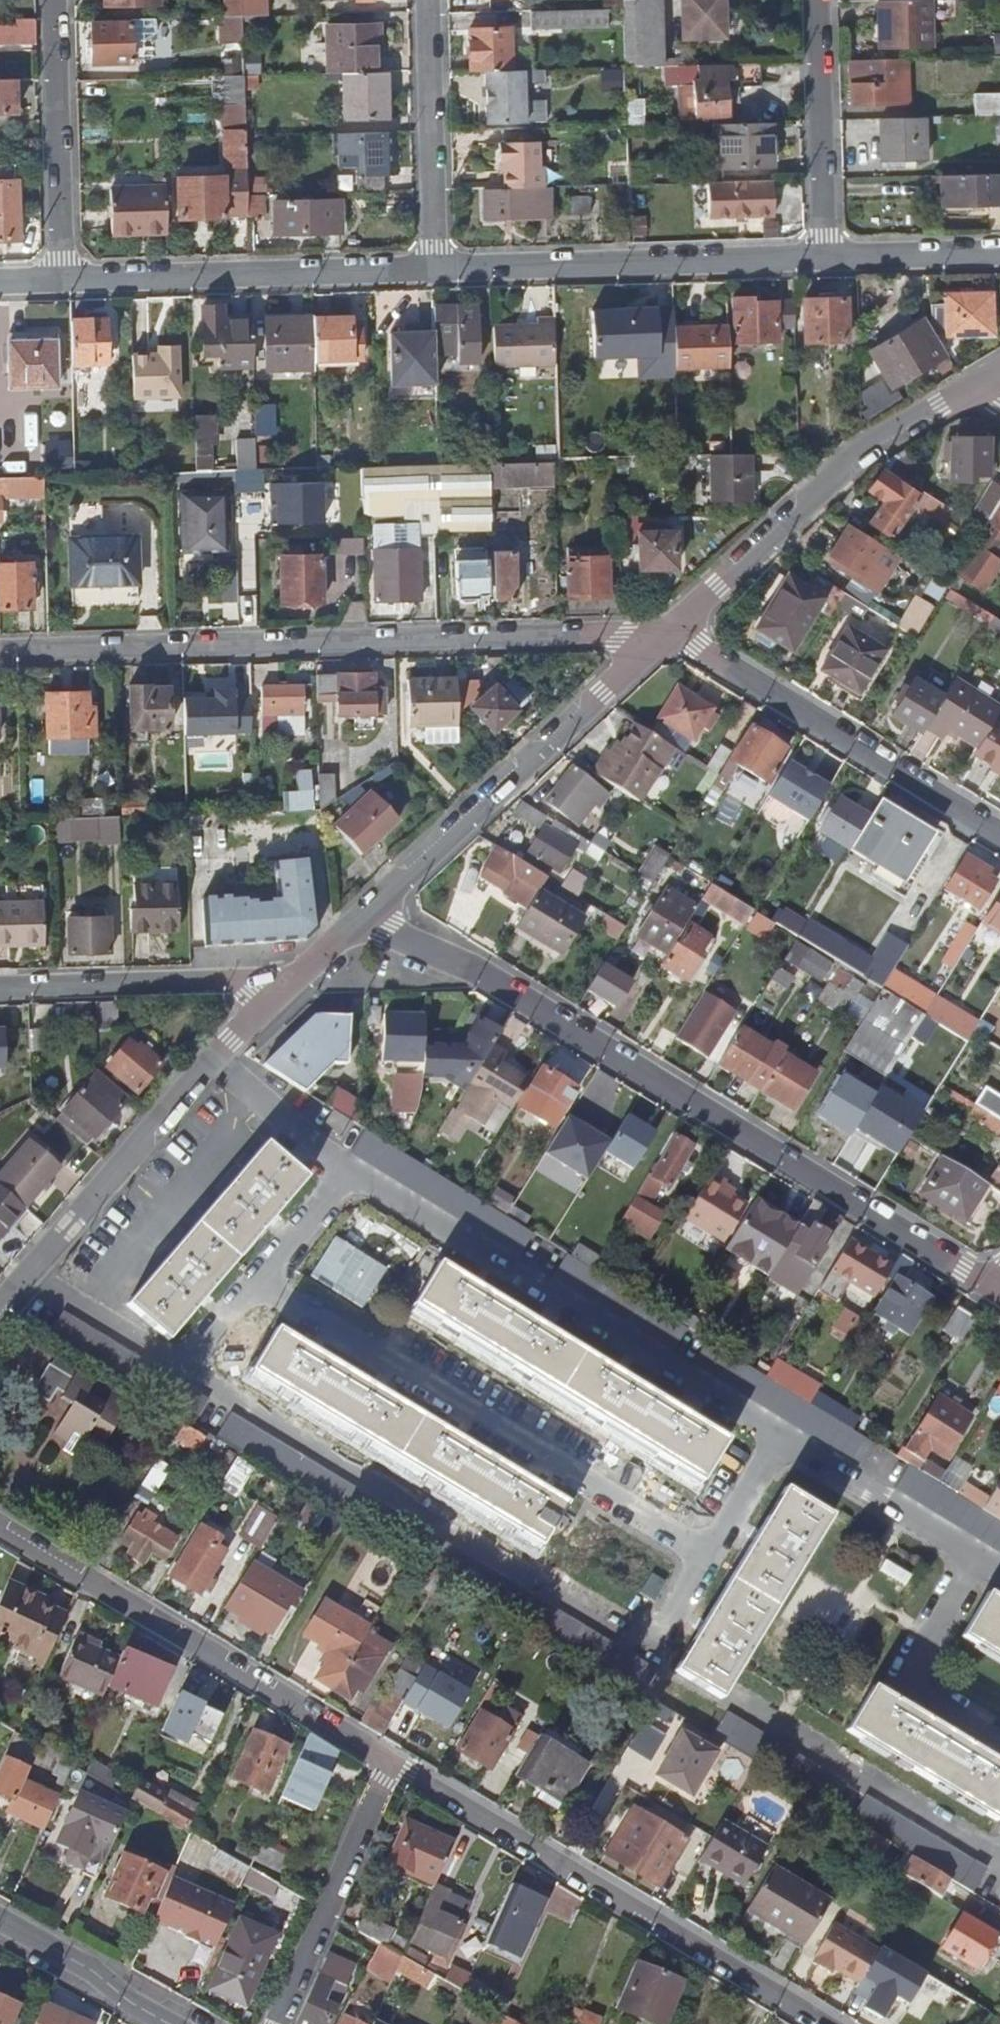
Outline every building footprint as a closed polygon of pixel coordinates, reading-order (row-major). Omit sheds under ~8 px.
[(242,15),(241,0),(229,0),(229,15),(242,15)] [(664,65),(661,0),(636,0),(638,66),(664,65)] [(671,38),(711,37),(710,0),(670,0),(671,38)] [(886,1),(887,29),(880,29),(881,47),(934,45),(933,0),(926,0),(886,1)] [(582,9),(530,11),(530,28),(582,27),(582,9)] [(242,29),(242,16),(242,15),(229,15),(227,15),(228,29),(242,29)] [(156,17),(142,17),(143,30),(155,29),(156,17)] [(133,20),(94,20),(94,37),(87,37),(87,52),(94,52),(94,61),(133,60),(133,20)] [(34,23),(0,25),(0,44),(35,43),(34,23)] [(342,72),(379,71),(379,57),(374,57),(373,24),(329,25),(330,72),(342,72)] [(487,71),(514,70),(513,27),(471,28),(472,72),(487,71)] [(242,38),(242,29),(228,29),(228,38),(236,38),(242,38)] [(907,58),(854,59),(855,104),(908,102),(907,58)] [(763,63),(701,64),(701,67),(680,68),(680,78),(675,78),(677,115),(727,114),(727,96),(730,96),(730,80),(737,80),(737,87),(763,86),(763,63)] [(528,67),(529,98),(551,97),(550,66),(528,67)] [(527,70),(514,70),(487,71),(488,124),(529,123),(527,70)] [(384,71),(379,71),(342,72),(343,120),(385,118),(384,71)] [(248,215),(247,193),(245,133),(243,75),(212,76),(212,99),(223,98),(224,177),(225,214),(225,216),(248,215)] [(0,79),(0,111),(18,110),(17,78),(0,79)] [(999,115),(999,94),(975,95),(975,115),(999,115)] [(627,99),(627,125),(644,125),(643,99),(627,99)] [(927,116),(884,117),(885,161),(928,160),(927,116)] [(723,168),(773,166),(772,123),(721,125),(723,168)] [(391,130),(356,131),(357,190),(384,189),(384,173),(392,173),(391,130)] [(507,187),(546,186),(546,165),(542,165),(541,140),(501,141),(501,162),(507,162),(507,187)] [(940,174),(941,204),(999,203),(999,173),(940,174)] [(224,177),(177,179),(178,219),(225,218),(225,216),(225,214),(224,177)] [(775,179),(710,181),(711,216),(776,213),(775,179)] [(22,240),(20,181),(0,181),(0,240),(22,240)] [(111,233),(166,230),(164,184),(109,186),(111,233)] [(549,186),(546,186),(507,187),(487,188),(488,218),(550,216),(549,186)] [(247,193),(248,215),(263,215),(263,192),(247,193)] [(274,200),(275,231),(340,229),(339,199),(274,200)] [(990,291),(944,292),(945,333),(989,332),(989,314),(991,314),(990,291)] [(845,297),(806,298),(806,338),(845,337),(845,297)] [(796,327),(796,300),(735,301),(736,348),(753,348),(754,340),(781,339),(781,328),(796,327)] [(434,332),(435,354),(461,353),(462,361),(483,360),(481,305),(433,307),(434,332)] [(675,329),(674,305),(593,309),(595,364),(636,364),(637,381),(675,380),(675,366),(675,329)] [(254,368),(253,319),(223,320),(222,306),(203,306),(204,350),(216,350),(217,368),(254,368)] [(313,317),(314,359),(364,358),(364,329),(354,329),(354,316),(313,317)] [(314,359),(313,317),(266,319),(267,370),(315,369),(314,359)] [(496,325),(497,366),(521,365),(521,375),(536,375),(536,365),(556,365),(555,318),(537,318),(537,323),(496,325)] [(73,321),(73,363),(109,362),(108,319),(73,321)] [(946,354),(929,326),(924,319),(870,349),(890,385),(946,354)] [(675,329),(675,366),(729,365),(728,328),(675,329)] [(435,354),(434,332),(419,332),(415,337),(415,339),(409,339),(409,337),(405,333),(391,333),(392,385),(436,384),(435,354)] [(59,385),(59,341),(11,342),(12,386),(59,385)] [(132,356),(134,399),(179,397),(178,348),(160,348),(160,355),(150,355),(132,356)] [(867,414),(864,416),(867,422),(899,402),(902,400),(898,393),(890,398),(887,393),(885,392),(866,404),(864,409),(867,414)] [(195,417),(195,471),(208,471),(208,444),(214,444),(213,417),(195,417)] [(952,434),(952,473),(953,481),(967,481),(967,471),(995,471),(995,456),(989,456),(988,433),(952,434)] [(237,470),(256,469),(255,439),(236,440),(237,470)] [(730,455),(709,456),(710,500),(754,499),(754,491),(748,491),(748,455),(730,455)] [(554,482),(554,460),(500,462),(489,463),(490,484),(554,482)] [(490,484),(489,463),(439,464),(424,465),(425,500),(437,500),(438,533),(448,533),(490,532),(490,484)] [(425,500),(424,465),(377,466),(362,466),(362,496),(363,502),(411,500),(425,500)] [(362,496),(362,466),(330,468),(331,497),(362,496)] [(923,488),(930,492),(938,480),(915,466),(907,478),(923,488)] [(946,502),(930,492),(923,488),(922,490),(883,467),(876,477),(891,487),(885,497),(873,519),(897,534),(917,499),(940,512),(946,502)] [(43,476),(24,477),(24,493),(44,492),(43,476)] [(24,493),(24,477),(0,477),(0,493),(24,493)] [(870,488),(885,497),(891,487),(876,477),(870,488)] [(999,500),(999,482),(992,477),(969,516),(984,525),(999,500)] [(274,480),(274,522),(326,521),(326,479),(274,480)] [(227,551),(225,491),(182,492),(184,552),(227,551)] [(363,502),(363,518),(411,517),(411,500),(363,502)] [(993,570),(980,561),(987,550),(990,552),(999,536),(999,505),(992,518),(988,526),(959,572),(982,587),(993,570)] [(900,554),(851,523),(831,554),(832,555),(853,569),(851,572),(878,589),(900,554)] [(373,525),(375,603),(421,601),(419,524),(407,524),(407,550),(394,551),(394,525),(373,525)] [(490,533),(492,603),(515,602),(513,532),(490,533)] [(677,533),(638,533),(639,570),(677,570),(677,533)] [(74,542),(75,609),(142,607),(140,541),(74,542)] [(999,559),(990,552),(987,550),(980,561),(993,570),(999,559)] [(455,554),(455,567),(485,566),(484,553),(455,554)] [(832,555),(830,559),(851,572),(853,569),(832,555)] [(323,556),(281,558),(283,603),(324,602),(323,556)] [(605,558),(565,558),(566,599),(606,598),(605,558)] [(239,602),(238,562),(222,562),(223,602),(239,602)] [(31,613),(31,598),(30,563),(0,564),(0,614),(31,613)] [(485,566),(455,567),(457,601),(486,601),(485,566)] [(824,596),(788,574),(757,625),(793,647),(824,596)] [(844,594),(840,607),(863,615),(867,601),(844,594)] [(901,625),(917,633),(933,602),(917,594),(901,625)] [(994,613),(989,622),(999,628),(999,616),(994,613)] [(861,691),(886,650),(847,626),(821,667),(861,691)] [(317,702),(333,701),(333,716),(373,716),(373,724),(384,723),(384,686),(375,686),(375,672),(317,673),(317,702)] [(928,725),(947,695),(917,676),(894,713),(924,731),(928,725)] [(457,725),(456,678),(408,680),(410,725),(457,725)] [(947,695),(928,725),(945,737),(952,726),(979,743),(995,717),(999,709),(999,705),(957,678),(947,695)] [(128,683),(130,726),(169,725),(168,686),(151,686),(151,682),(128,683)] [(494,729),(518,707),(497,685),(473,707),(494,729)] [(659,717),(695,740),(702,729),(708,733),(717,718),(711,714),(715,708),(679,685),(659,717)] [(277,712),(277,735),(304,735),(304,712),(310,712),(309,699),(303,699),(303,686),(262,687),(263,712),(277,712)] [(236,731),(234,688),(210,688),(210,695),(183,696),(184,733),(236,731)] [(47,693),(48,752),(86,751),(85,738),(89,738),(89,719),(83,719),(82,692),(47,693)] [(995,717),(979,743),(975,750),(999,765),(999,720),(995,717)] [(674,749),(633,723),(613,756),(604,751),(590,773),(640,803),(674,749)] [(766,783),(778,764),(773,760),(783,744),(751,723),(728,761),(738,767),(766,783)] [(788,748),(783,744),(773,760),(778,764),(788,748)] [(731,752),(720,745),(706,768),(717,775),(731,752)] [(12,795),(13,760),(0,760),(0,794),(12,795)] [(738,767),(728,761),(714,785),(724,792),(738,767)] [(769,794),(810,820),(831,787),(790,761),(769,794)] [(598,809),(609,795),(571,766),(544,800),(577,826),(592,805),(598,809)] [(303,812),(313,811),(312,787),(311,771),(295,772),(296,793),(279,793),(279,813),(303,812)] [(318,774),(319,786),(320,811),(335,801),(334,774),(318,774)] [(313,811),(320,811),(319,786),(312,787),(313,811)] [(358,788),(346,799),(354,808),(335,826),(362,856),(398,821),(372,792),(367,798),(358,788)] [(851,846),(870,816),(840,798),(822,828),(851,846)] [(146,799),(120,800),(121,814),(147,813),(146,799)] [(851,846),(850,848),(891,874),(919,828),(878,802),(870,816),(851,846)] [(320,811),(313,811),(303,812),(306,828),(320,827),(320,811)] [(118,816),(53,820),(54,843),(97,841),(98,846),(119,845),(118,816)] [(553,821),(549,828),(578,845),(576,848),(584,854),(590,844),(553,821)] [(549,828),(543,824),(524,855),(550,870),(559,875),(576,848),(578,845),(549,828)] [(919,828),(891,874),(905,882),(933,837),(919,828)] [(505,838),(498,849),(545,877),(550,870),(524,855),(518,851),(520,848),(505,838)] [(494,846),(481,867),(484,869),(508,884),(502,892),(502,894),(527,910),(539,890),(547,878),(545,877),(498,849),(494,846)] [(654,846),(637,873),(653,882),(669,856),(654,846)] [(978,912),(998,880),(990,876),(994,870),(967,854),(944,891),(978,912)] [(306,942),(317,930),(308,860),(282,862),(282,871),(274,871),(277,900),(244,902),(244,896),(197,897),(201,948),(306,942)] [(684,868),(671,860),(666,868),(680,876),(684,868)] [(508,884),(484,869),(479,878),(502,892),(508,884)] [(719,875),(712,886),(726,895),(732,883),(719,875)] [(177,883),(133,885),(133,902),(129,902),(130,930),(177,929),(177,883)] [(710,885),(701,900),(710,905),(744,926),(753,911),(726,895),(712,886),(710,885)] [(688,922),(697,906),(666,887),(634,936),(668,955),(674,945),(688,922)] [(527,910),(515,930),(559,957),(585,918),(539,890),(527,910)] [(982,926),(999,938),(999,896),(982,926)] [(689,923),(696,927),(710,905),(701,900),(697,906),(688,922),(689,923)] [(43,945),(42,904),(0,905),(0,946),(43,945)] [(783,910),(775,924),(797,937),(805,923),(783,910)] [(71,953),(88,953),(94,952),(111,952),(110,918),(82,918),(82,913),(70,913),(71,953)] [(775,925),(755,914),(746,930),(765,942),(775,925)] [(625,928),(605,916),(597,929),(617,941),(625,928)] [(674,945),(668,955),(660,967),(686,984),(700,961),(697,959),(712,937),(696,927),(689,923),(675,945),(674,945)] [(833,942),(805,923),(797,937),(840,964),(861,977),(868,965),(832,943),(833,942)] [(967,923),(948,953),(959,959),(966,948),(977,929),(967,923)] [(882,990),(908,946),(887,933),(868,965),(861,977),(882,990)] [(832,964),(796,941),(784,961),(820,984),(832,964)] [(974,953),(966,948),(959,959),(968,964),(974,953)] [(705,971),(713,976),(723,960),(715,955),(705,971)] [(817,1000),(842,1017),(867,981),(861,977),(840,964),(817,1000)] [(603,966),(588,990),(616,1008),(632,983),(603,966)] [(924,1016),(882,990),(844,1052),(886,1078),(924,1016)] [(734,1011),(704,993),(675,1039),(705,1058),(734,1011)] [(936,996),(924,1016),(967,1043),(979,1022),(936,996)] [(123,999),(91,1000),(92,1010),(103,1010),(103,1007),(123,1007),(123,999)] [(421,1045),(423,1015),(384,1014),(382,1064),(420,1065),(421,1045)] [(261,1065),(304,1093),(332,1064),(348,1065),(349,1017),(313,1015),(310,1017),(307,1020),(261,1065)] [(421,1045),(420,1065),(420,1077),(420,1079),(441,1081),(462,1094),(468,1084),(493,1044),(500,1032),(479,1019),(463,1045),(421,1045)] [(741,1027),(717,1067),(747,1086),(772,1046),(741,1027)] [(32,1031),(33,1058),(48,1058),(48,1030),(32,1031)] [(775,1042),(772,1046),(747,1086),(759,1094),(760,1092),(784,1054),(786,1049),(775,1042)] [(493,1044),(468,1084),(470,1085),(455,1111),(453,1110),(438,1133),(458,1144),(465,1130),(474,1135),(480,1125),(483,1127),(499,1102),(511,1110),(530,1080),(501,1062),(507,1053),(493,1044)] [(104,1071),(131,1094),(155,1066),(128,1045),(104,1071)] [(784,1054),(760,1092),(793,1112),(816,1073),(784,1054)] [(523,1106),(556,1126),(580,1087),(547,1067),(523,1106)] [(127,1103),(93,1076),(59,1115),(91,1144),(127,1103)] [(393,1076),(389,1113),(414,1116),(419,1090),(420,1079),(420,1077),(393,1076)] [(853,1130),(875,1096),(843,1077),(819,1116),(851,1135),(853,1130)] [(875,1096),(853,1130),(896,1157),(923,1114),(901,1100),(906,1091),(886,1078),(875,1096)] [(973,1104),(941,1086),(937,1092),(971,1112),(975,1105),(973,1104)] [(985,1086),(973,1104),(975,1105),(999,1121),(999,1096),(985,1086)] [(324,1105),(334,1111),(352,1122),(357,1125),(356,1103),(334,1089),(324,1105)] [(975,1105),(971,1112),(968,1118),(999,1137),(999,1121),(975,1105)] [(352,1122),(334,1111),(324,1126),(333,1132),(342,1138),(352,1122)] [(609,1149),(638,1166),(660,1129),(630,1112),(609,1149)] [(676,1188),(686,1170),(692,1159),(700,1146),(681,1135),(658,1174),(655,1173),(641,1196),(656,1205),(668,1183),(676,1188)] [(23,1210),(60,1167),(28,1140),(0,1172),(0,1190),(23,1210)] [(306,1178),(267,1144),(126,1308),(166,1342),(200,1303),(203,1299),(206,1295),(235,1261),(271,1220),(275,1215),(306,1178)] [(991,1189),(941,1158),(917,1195),(968,1227),(991,1189)] [(692,1159),(686,1170),(693,1173),(699,1163),(692,1159)] [(991,1176),(999,1181),(999,1161),(991,1176)] [(712,1173),(684,1219),(723,1243),(747,1204),(732,1195),(735,1191),(725,1185),(727,1182),(712,1173)] [(497,1188),(486,1205),(506,1217),(512,1206),(516,1200),(497,1188)] [(0,1190),(0,1237),(23,1210),(0,1190)] [(641,1196),(627,1218),(654,1235),(669,1212),(656,1205),(641,1196)] [(788,1244),(798,1227),(756,1201),(725,1250),(768,1276),(788,1244)] [(530,1217),(512,1206),(506,1217),(524,1228),(530,1217)] [(792,1258),(814,1272),(828,1251),(823,1248),(830,1236),(814,1226),(809,1234),(798,1227),(788,1244),(797,1250),(792,1258)] [(533,1227),(531,1232),(532,1233),(533,1233),(539,1237),(542,1232),(533,1227)] [(875,1298),(886,1279),(893,1267),(850,1241),(819,1293),(837,1303),(850,1282),(875,1298)] [(797,1250),(788,1244),(768,1276),(798,1296),(814,1272),(792,1258),(797,1250)] [(578,1245),(570,1256),(593,1271),(600,1259),(578,1245)] [(553,1276),(675,1350),(688,1329),(679,1323),(593,1271),(570,1256),(567,1254),(553,1276)] [(913,1262),(901,1254),(893,1267),(886,1279),(893,1283),(875,1314),(908,1333),(929,1298),(901,1281),(913,1262)] [(430,1261),(423,1257),(413,1274),(427,1283),(438,1266),(430,1261)] [(472,1284),(439,1264),(438,1266),(427,1283),(414,1305),(703,1480),(727,1440),(695,1420),(690,1417),(648,1391),(623,1376),(618,1373),(615,1371),(551,1332),(547,1329),(505,1304),(479,1288),(476,1286),(472,1284)] [(739,1276),(724,1267),(715,1282),(730,1291),(739,1276)] [(957,1308),(942,1332),(956,1341),(972,1317),(957,1308)] [(848,1341),(861,1320),(844,1309),(831,1330),(848,1341)] [(61,1313),(48,1335),(193,1424),(207,1400),(62,1312),(61,1313)] [(686,1312),(679,1323),(688,1329),(702,1339),(710,1327),(686,1312)] [(309,1349),(276,1330),(249,1374),(539,1548),(566,1505),(542,1490),(534,1485),(529,1482),(486,1456),(461,1442),(457,1439),(453,1436),(390,1397),(385,1394),(342,1368),(317,1354),(313,1351),(309,1349)] [(693,1363),(863,1467),(876,1445),(854,1432),(810,1405),(766,1378),(707,1342),(693,1363)] [(766,1378),(810,1405),(818,1391),(821,1385),(778,1359),(766,1378)] [(47,1365),(31,1393),(48,1404),(56,1391),(61,1394),(57,1400),(70,1407),(53,1436),(66,1444),(61,1452),(74,1460),(85,1441),(101,1451),(129,1403),(111,1392),(103,1405),(87,1395),(92,1386),(74,1375),(72,1380),(47,1365)] [(862,1418),(818,1391),(810,1405),(854,1432),(862,1418)] [(906,1451),(905,1453),(922,1464),(925,1460),(929,1452),(945,1462),(973,1418),(940,1397),(906,1451)] [(216,1438),(387,1542),(401,1517),(230,1414),(216,1438)] [(206,1441),(183,1427),(176,1440),(198,1454),(206,1441)] [(223,1457),(227,1451),(218,1445),(214,1452),(223,1457)] [(905,1453),(906,1451),(901,1448),(895,1458),(909,1467),(918,1472),(922,1464),(905,1453)] [(238,1460),(228,1454),(212,1478),(223,1485),(225,1481),(238,1460)] [(946,1472),(939,1485),(957,1496),(965,1482),(973,1468),(955,1457),(946,1472)] [(181,1486),(166,1478),(173,1466),(157,1458),(136,1497),(166,1513),(181,1486)] [(248,1463),(239,1458),(238,1460),(225,1481),(235,1487),(248,1463)] [(925,1460),(918,1472),(939,1485),(946,1472),(925,1460)] [(982,1511),(957,1496),(939,1485),(918,1472),(909,1467),(897,1488),(999,1551),(999,1522),(982,1511)] [(990,1498),(965,1482),(957,1496),(982,1511),(990,1498)] [(982,1511),(999,1522),(999,1482),(990,1498),(982,1511)] [(674,1671),(721,1700),(733,1681),(741,1668),(831,1517),(785,1489),(760,1529),(758,1533),(725,1588),(705,1620),(703,1624),(700,1629),(675,1670),(674,1671)] [(260,1547),(276,1521),(256,1509),(240,1535),(260,1547)] [(136,1515),(120,1543),(130,1549),(127,1554),(143,1565),(151,1552),(164,1560),(176,1540),(136,1515)] [(198,1597),(225,1554),(212,1546),(216,1539),(199,1528),(168,1579),(198,1597)] [(425,1531),(411,1556),(643,1697),(657,1671),(425,1531)] [(251,1565),(223,1612),(237,1620),(234,1625),(259,1639),(261,1635),(269,1640),(286,1612),(292,1615),(303,1596),(251,1565)] [(666,1582),(651,1573),(639,1593),(653,1602),(659,1592),(666,1582)] [(69,1614),(40,1601),(42,1596),(10,1581),(0,1605),(0,1624),(21,1634),(16,1645),(49,1661),(69,1614)] [(988,1594),(963,1637),(999,1660),(999,1601),(988,1594)] [(329,1692),(364,1634),(367,1630),(323,1603),(302,1637),(330,1655),(313,1683),(329,1692)] [(364,1634),(329,1692),(348,1703),(357,1689),(363,1693),(389,1651),(385,1649),(387,1647),(364,1634)] [(110,1684),(122,1657),(76,1636),(57,1680),(102,1702),(110,1684)] [(439,1644),(428,1661),(442,1669),(452,1652),(439,1644)] [(126,1649),(122,1657),(110,1684),(156,1705),(172,1671),(126,1649)] [(873,1688),(848,1732),(996,1820),(999,1813),(999,1764),(985,1755),(910,1710),(887,1696),(873,1688)] [(373,1726),(385,1733),(407,1697),(395,1690),(373,1726)] [(186,1745),(191,1733),(213,1742),(226,1714),(180,1693),(162,1734),(186,1745)] [(423,1723),(450,1740),(463,1719),(436,1702),(423,1723)] [(463,1748),(495,1767),(525,1717),(508,1706),(500,1719),(486,1711),(463,1748)] [(549,1719),(555,1709),(550,1706),(544,1716),(549,1719)] [(712,1737),(759,1765),(817,1800),(834,1810),(849,1786),(726,1713),(712,1737)] [(670,1739),(647,1725),(631,1752),(653,1766),(670,1739)] [(234,1775),(269,1791),(290,1744),(255,1728),(234,1775)] [(340,1747),(312,1731),(285,1792),(313,1805),(323,1783),(315,1780),(328,1751),(336,1755),(340,1747)] [(541,1734),(517,1773),(563,1800),(587,1762),(541,1734)] [(716,1757),(682,1737),(656,1780),(690,1800),(716,1757)] [(323,1783),(336,1755),(328,1751),(315,1780),(323,1783)] [(0,1771),(0,1790),(21,1800),(15,1815),(48,1829),(64,1793),(25,1775),(29,1764),(7,1754),(0,1771)] [(144,1775),(135,1795),(191,1826),(197,1814),(167,1796),(170,1790),(144,1775)] [(128,1811),(81,1791),(58,1842),(72,1849),(68,1856),(70,1862),(85,1868),(90,1856),(105,1863),(126,1816),(128,1811)] [(851,1819),(973,1894),(987,1870),(864,1797),(851,1819)] [(128,1811),(126,1816),(141,1823),(145,1813),(130,1806),(128,1811)] [(687,1844),(633,1812),(606,1855),(657,1886),(668,1868),(671,1870),(687,1844)] [(726,1817),(716,1834),(704,1854),(750,1882),(772,1846),(726,1817)] [(441,1870),(454,1841),(410,1821),(392,1860),(417,1871),(422,1860),(441,1870)] [(883,1842),(872,1835),(861,1854),(871,1860),(883,1842)] [(263,1843),(257,1858),(287,1871),(293,1856),(263,1843)] [(217,1849),(208,1866),(240,1884),(250,1866),(217,1849)] [(127,1852),(109,1895),(143,1910),(150,1893),(156,1896),(167,1869),(127,1852)] [(947,1881),(911,1859),(900,1878),(920,1890),(930,1896),(935,1899),(947,1881)] [(437,1881),(438,1879),(441,1870),(422,1860),(417,1871),(437,1881)] [(280,1880),(254,1865),(248,1877),(274,1892),(280,1880)] [(773,1868),(748,1910),(805,1944),(830,1903),(773,1868)] [(173,1874),(154,1918),(188,1932),(187,1934),(200,1941),(201,1939),(218,1945),(237,1902),(173,1874)] [(436,1882),(430,1895),(444,1901),(448,1892),(450,1888),(436,1882)] [(513,1883),(489,1936),(523,1951),(549,1894),(529,1886),(528,1889),(513,1883)] [(930,1896),(920,1890),(913,1900),(924,1906),(930,1896)] [(430,1895),(411,1938),(435,1948),(430,1957),(445,1963),(457,1936),(451,1933),(466,1900),(448,1892),(444,1901),(430,1895)] [(999,1929),(999,1916),(988,1909),(983,1919),(999,1928),(999,1929)] [(994,1937),(978,1928),(962,1918),(941,1954),(972,1973),(981,1958),(994,1937)] [(242,1921),(212,1986),(245,2002),(274,1936),(242,1921)] [(861,1985),(875,1960),(879,1953),(835,1925),(816,1956),(818,1958),(814,1964),(830,1975),(835,1969),(861,1985)] [(994,1937),(981,1958),(989,1963),(999,1945),(999,1941),(994,1937)] [(400,1964),(404,1954),(382,1941),(373,1959),(384,1964),(375,1986),(388,1991),(400,1964)] [(880,2020),(892,2000),(908,2009),(929,1975),(882,1947),(879,1953),(875,1960),(883,1965),(878,1972),(885,1976),(864,2010),(880,2020)] [(404,1954),(400,1964),(410,1970),(416,1960),(404,1954)] [(616,2005),(658,2023),(665,2023),(684,1981),(637,1959),(616,2005)] [(426,1966),(416,1960),(410,1970),(420,1976),(426,1966)] [(297,2023),(331,2023),(345,1994),(342,1993),(348,1979),(323,1966),(297,2023)] [(20,2003),(0,1994),(0,2023),(10,2023),(20,2003)] [(35,2023),(96,2023),(46,2001),(35,2023)] [(580,2023),(599,2023),(602,2017),(576,2006),(570,2020),(580,2023)] [(501,2023),(523,2023),(507,2014),(501,2023)] [(348,2015),(343,2023),(366,2023),(348,2015)]
